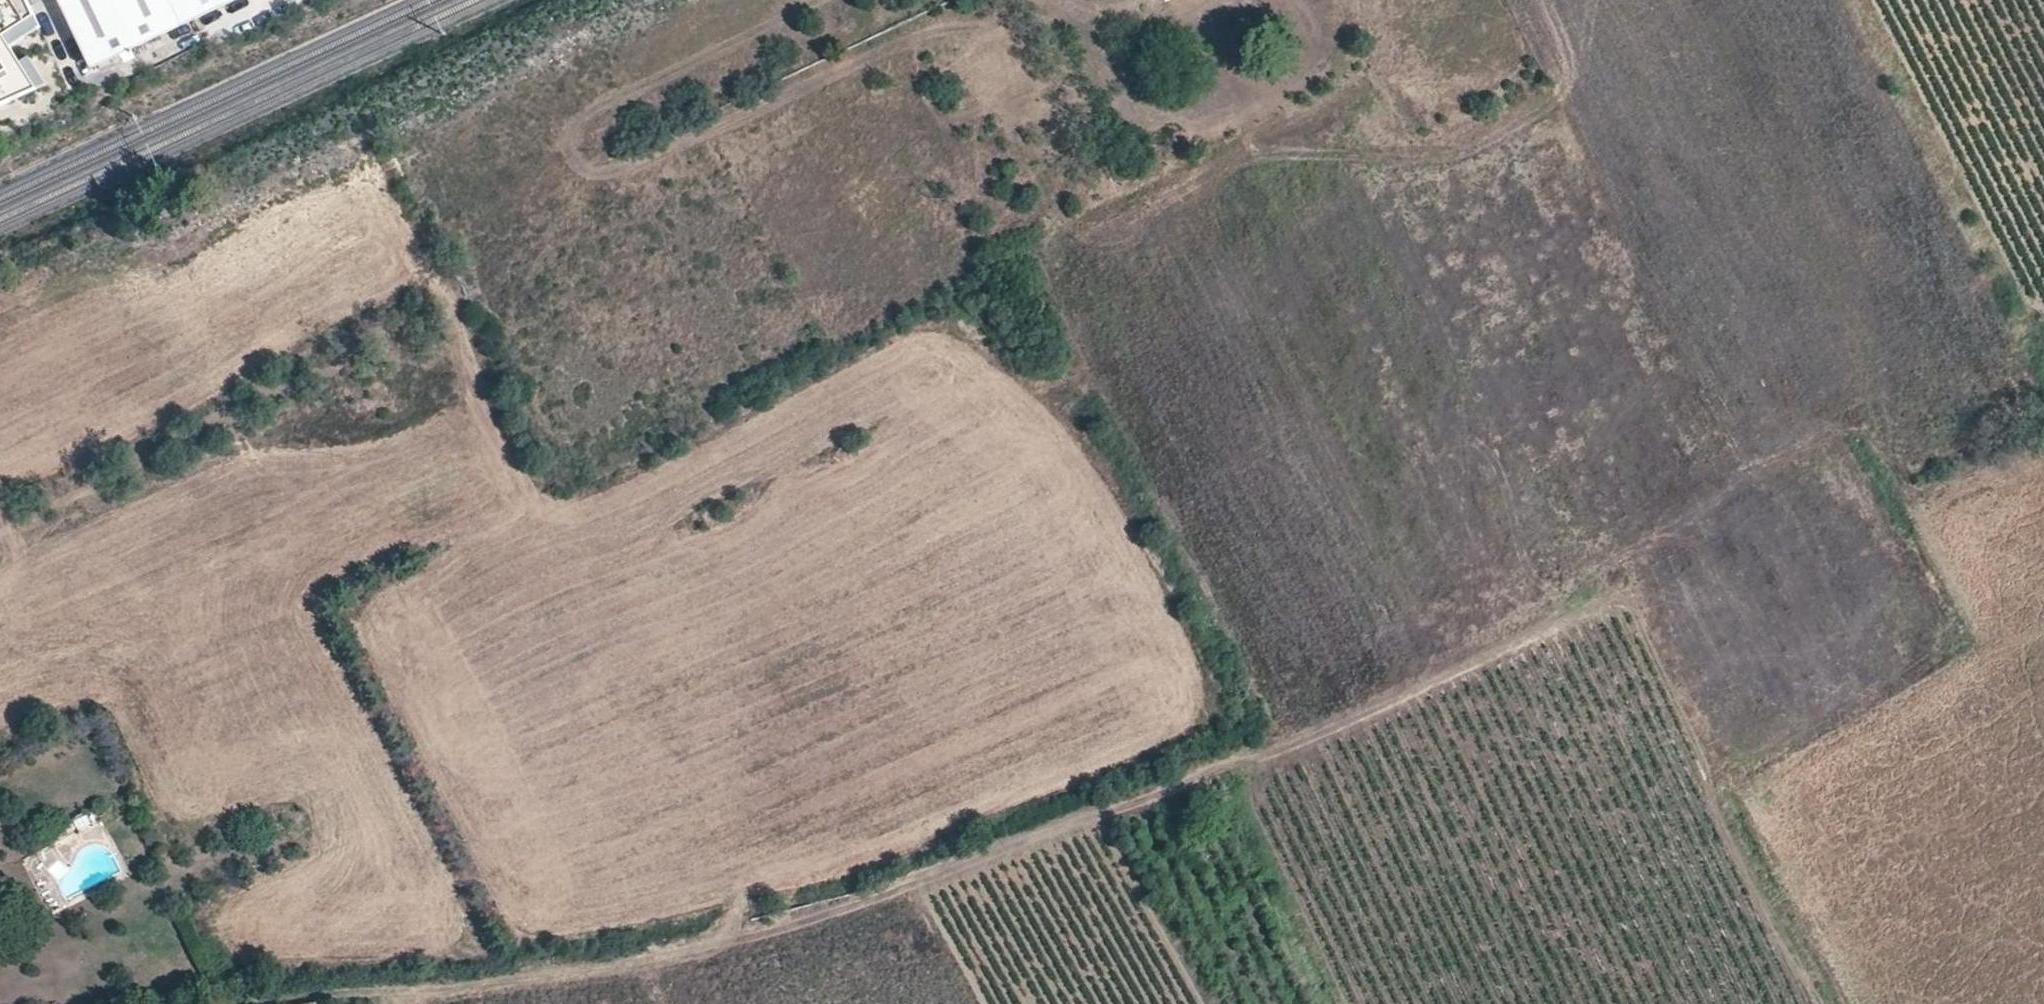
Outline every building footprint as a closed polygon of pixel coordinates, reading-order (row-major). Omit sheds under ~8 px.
[(94,70),(80,43),(59,0),(0,0),(0,118),(94,70)] [(172,0),(59,0),(80,43),(94,70),(185,25),(172,0)] [(185,25),(237,0),(172,0),(185,25)]
